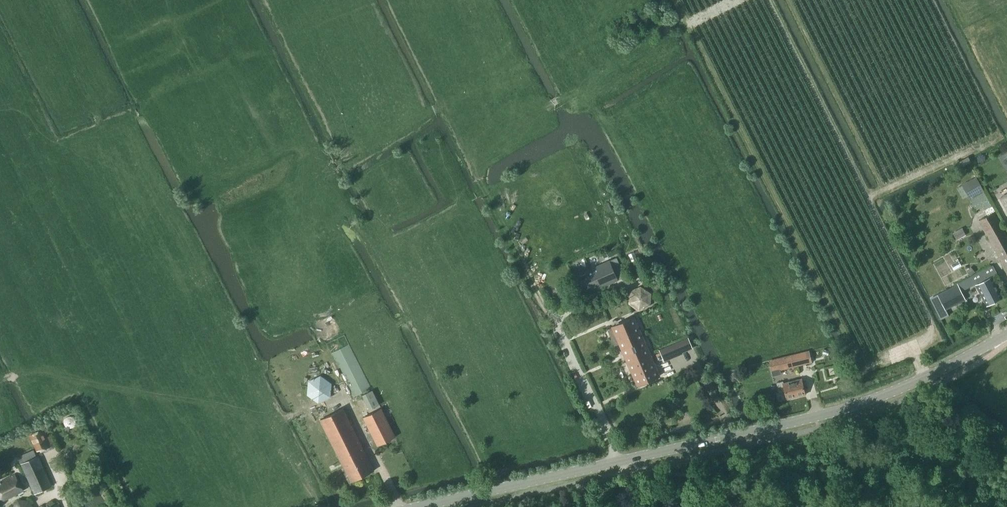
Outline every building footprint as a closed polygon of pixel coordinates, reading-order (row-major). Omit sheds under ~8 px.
[(993,211),(983,192),(976,178),(961,185),(963,189),(958,192),(962,199),(967,196),(969,200),(975,211),(983,206),(987,214),(993,211)] [(997,220),(993,213),(978,220),(1001,262),(1000,263),(1006,276),(1006,238),(997,220)] [(584,294),(618,280),(609,260),(576,275),(584,294)] [(986,305),(1002,297),(992,276),(997,274),(993,265),(972,276),(986,305)] [(965,299),(957,284),(938,294),(946,309),(965,299)] [(636,309),(655,302),(649,289),(645,291),(642,285),(628,290),(636,309)] [(946,309),(938,294),(931,298),(941,318),(948,314),(946,309)] [(627,364),(650,354),(634,317),(611,327),(627,364)] [(664,361),(682,353),(677,342),(659,350),(664,361)] [(352,343),(334,350),(353,397),(370,390),(352,343)] [(779,370),(811,362),(808,350),(776,358),(779,370)] [(637,385),(660,375),(650,354),(627,364),(637,385)] [(308,398),(332,398),(332,378),(308,378),(308,398)] [(787,399),(805,394),(801,378),(783,383),(783,381),(776,383),(779,392),(784,391),(787,399)] [(369,409),(379,405),(372,390),(362,395),(369,409)] [(351,482),(374,470),(343,408),(320,420),(351,482)] [(377,446),(395,437),(381,408),(363,417),(377,446)] [(47,444),(53,442),(47,429),(30,436),(36,451),(48,446),(47,444)] [(37,457),(34,451),(19,458),(21,464),(37,457)] [(35,494),(52,486),(39,456),(37,457),(21,464),(35,494)] [(23,490),(15,474),(0,482),(0,496),(2,500),(23,490)]
